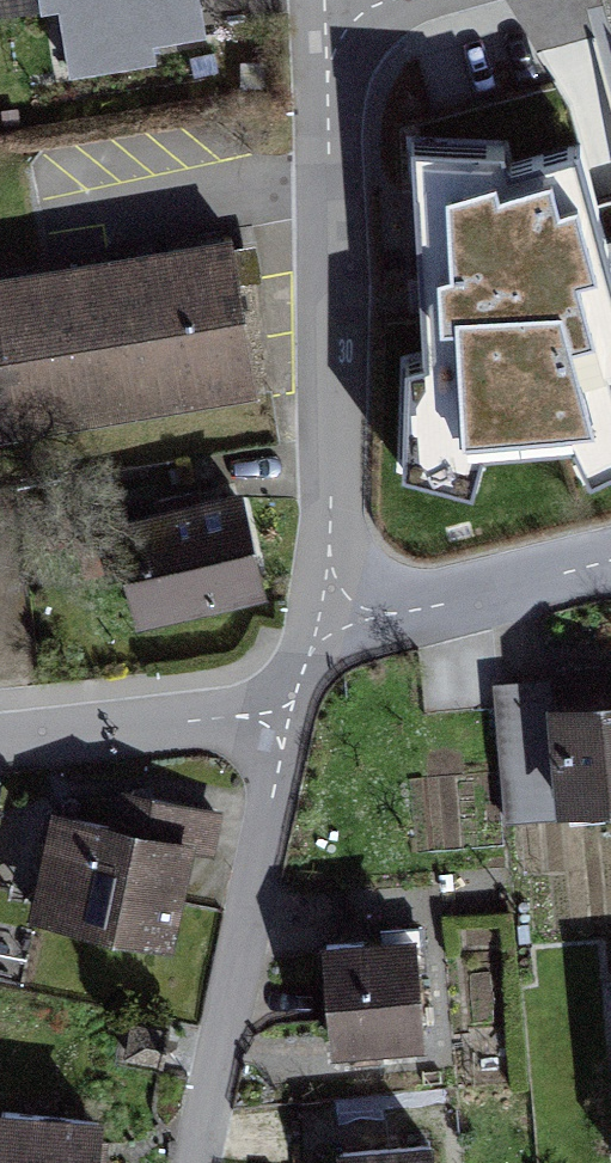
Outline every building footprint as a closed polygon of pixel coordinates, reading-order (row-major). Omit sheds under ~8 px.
[(57,59),(210,33),(204,0),(47,0),(57,59)] [(412,148),(426,366),(407,370),(399,475),(470,500),(482,461),(573,454),(591,486),(610,478),(610,267),(580,158),(512,171),(507,154),(412,148)] [(0,295),(0,444),(269,391),(241,248),(0,295)] [(245,510),(121,539),(146,639),(269,610),(245,510)] [(545,694),(556,804),(610,799),(610,687),(545,694)] [(18,908),(157,936),(176,840),(210,847),(220,798),(105,775),(98,811),(40,799),(18,908)] [(404,1044),(398,933),(308,937),(314,1049),(404,1044)] [(598,1001),(610,1148),(610,1000),(598,1001)] [(0,1111),(0,1162),(105,1162),(110,1126),(0,1111)] [(420,1140),(319,1145),(320,1162),(422,1162),(420,1140)]
